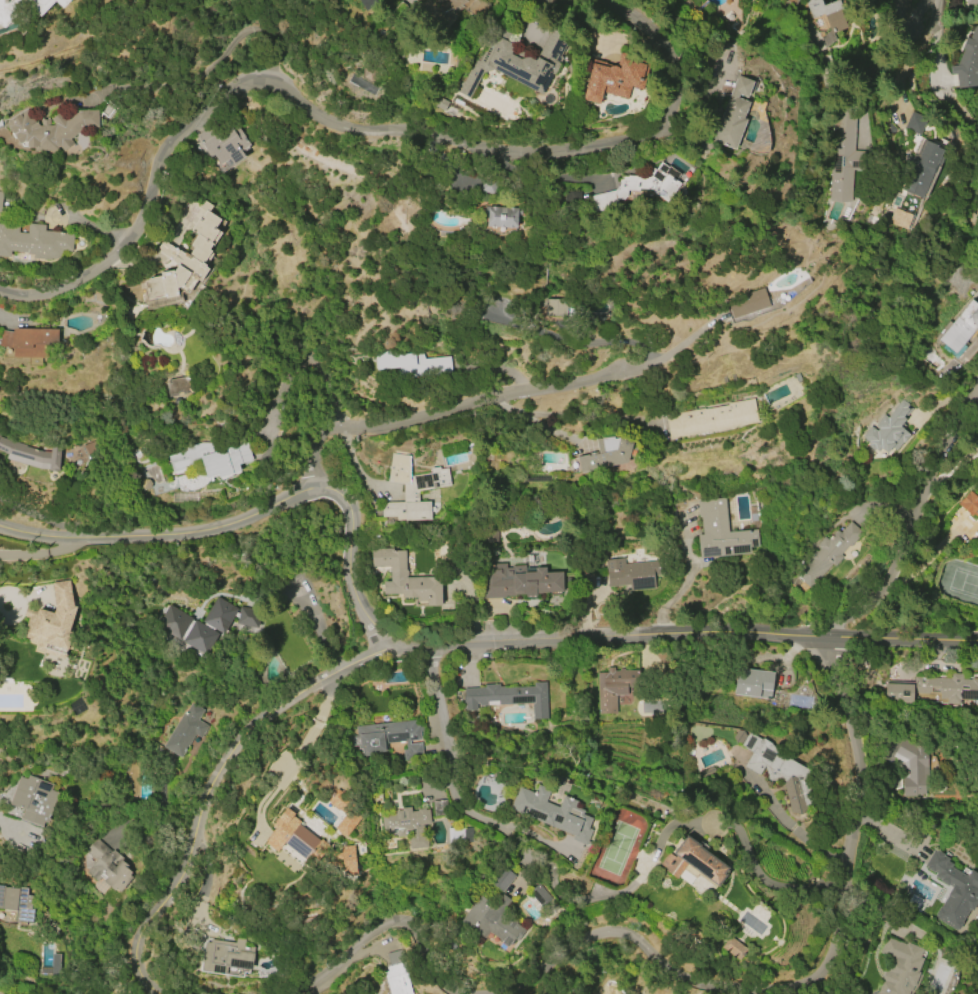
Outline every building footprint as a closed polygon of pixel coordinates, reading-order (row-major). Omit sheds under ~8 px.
[(5,28),(0,25),(0,0),(7,0),(55,0),(42,17),(25,4),(5,28)] [(65,8),(55,0),(71,0),(65,8)] [(444,18),(462,8),(469,21),(484,14),(476,0),(434,0),(444,18)] [(819,6),(833,0),(844,28),(827,35),(820,18),(809,22),(801,4),(810,0),(816,0),(819,6)] [(555,74),(544,95),(496,69),(485,73),(472,98),(454,89),(456,84),(466,81),(477,60),(480,61),(499,25),(501,26),(502,24),(515,30),(513,32),(515,33),(511,42),(513,43),(515,50),(513,54),(523,59),(530,56),(538,60),(553,29),(561,30),(568,34),(571,39),(562,56),(565,57),(556,74),(555,74)] [(976,70),(977,87),(955,90),(954,75),(950,76),(948,67),(956,66),(963,49),(960,48),(964,38),(967,39),(972,26),(977,28),(977,65),(976,70)] [(625,99),(605,93),(601,105),(586,100),(586,99),(583,98),(594,62),(608,67),(610,66),(612,67),(614,68),(616,70),(618,59),(641,65),(638,74),(636,74),(633,78),(634,80),(640,81),(637,90),(628,87),(625,99)] [(373,97),(378,88),(352,74),(347,82),(373,97)] [(742,120),(731,150),(709,141),(733,77),(748,83),(742,98),(735,95),(734,98),(745,103),(739,119),(742,120)] [(828,201),(833,107),(855,108),(852,152),(864,152),(863,171),(852,170),(850,202),(828,201)] [(78,111),(98,110),(99,127),(84,128),(70,139),(74,144),(63,152),(59,147),(57,148),(57,150),(35,152),(35,148),(23,148),(5,123),(25,109),(35,123),(36,122),(39,126),(41,126),(40,120),(49,119),(50,126),(53,125),(54,123),(50,119),(58,112),(66,121),(78,111)] [(904,129),(920,134),(926,117),(910,111),(904,129)] [(237,128),(250,146),(241,152),(244,157),(233,165),(229,159),(220,165),(213,156),(209,158),(205,151),(206,151),(195,135),(208,127),(217,140),(232,130),(233,131),(237,128)] [(921,198),(898,189),(920,137),(936,143),(935,147),(941,149),(921,198)] [(664,202),(650,192),(650,189),(637,188),(637,191),(626,191),(626,201),(620,201),(620,199),(614,199),(616,206),(593,212),(589,196),(613,190),(617,186),(618,179),(619,179),(619,176),(626,176),(626,175),(646,177),(651,169),(654,170),(660,162),(666,166),(667,165),(679,174),(674,180),(678,182),(664,202)] [(174,273),(179,265),(156,250),(157,248),(161,241),(163,240),(184,254),(186,252),(190,255),(195,249),(190,246),(198,235),(190,230),(198,218),(199,219),(200,218),(204,212),(197,207),(202,200),(211,206),(208,212),(219,220),(214,227),(222,232),(213,245),(210,250),(213,252),(204,265),(210,269),(201,282),(191,275),(182,287),(178,288),(179,295),(149,300),(145,282),(150,281),(150,279),(163,276),(162,273),(174,271),(174,273)] [(484,226),(485,206),(489,207),(489,206),(494,206),(494,207),(507,208),(511,208),(514,209),(513,228),(484,226)] [(888,223),(907,230),(913,215),(894,208),(888,223)] [(11,257),(0,256),(0,224),(20,226),(19,233),(28,234),(29,224),(45,226),(44,231),(74,234),(73,251),(63,250),(63,252),(62,253),(62,254),(61,255),(61,256),(60,257),(59,257),(58,258),(57,258),(56,259),(55,259),(54,259),(53,259),(52,259),(52,260),(34,259),(34,255),(28,254),(29,252),(11,251),(11,257)] [(762,289),(768,306),(732,318),(726,300),(762,289)] [(575,316),(545,315),(545,299),(575,300),(575,316)] [(972,300),(977,305),(977,326),(955,353),(939,339),(972,300)] [(14,332),(15,328),(59,330),(59,345),(46,345),(45,357),(16,356),(16,347),(1,345),(3,331),(14,332)] [(425,359),(451,357),(452,373),(400,376),(400,368),(375,370),(374,350),(399,349),(400,354),(424,352),(425,359)] [(170,380),(192,376),(195,392),(172,397),(169,385),(168,385),(167,382),(170,381),(170,380)] [(862,436),(871,425),(877,430),(879,428),(875,425),(885,414),(888,416),(904,398),(915,407),(900,426),(909,434),(909,435),(904,442),(903,441),(896,449),(892,446),(887,452),(880,447),(878,451),(874,448),(873,450),(868,445),(869,444),(867,442),(868,441),(862,436)] [(757,423),(669,438),(665,415),(704,409),(704,410),(729,406),(729,403),(753,399),(757,423)] [(626,463),(599,469),(600,470),(579,475),(575,458),(587,455),(587,457),(589,456),(590,455),(598,454),(597,439),(614,437),(614,439),(618,439),(619,435),(635,441),(626,463)] [(8,456),(0,452),(0,436),(9,440),(26,445),(26,446),(45,452),(52,453),(53,444),(63,445),(62,469),(61,469),(61,471),(51,471),(51,470),(42,469),(8,459),(8,456)] [(255,462),(242,466),(244,472),(218,481),(216,478),(209,481),(204,466),(175,476),(168,457),(184,451),(183,448),(199,443),(209,443),(213,453),(247,440),(255,462)] [(466,444),(440,448),(443,467),(469,462),(466,444)] [(381,503),(403,502),(403,484),(387,482),(392,453),(408,456),(409,477),(431,473),(430,468),(439,467),(440,469),(447,468),(450,486),(418,490),(418,501),(430,501),(431,520),(395,521),(395,517),(382,517),(381,503)] [(977,518),(977,499),(970,491),(958,504),(976,520),(977,518)] [(724,498),(727,532),(756,529),(758,546),(749,547),(750,553),(699,558),(697,536),(702,535),(700,518),(698,518),(696,501),(724,498)] [(832,563),(810,588),(796,575),(811,559),(809,557),(815,550),(817,552),(820,549),(816,545),(824,536),(828,539),(837,530),(840,533),(851,521),(863,532),(850,547),(848,545),(840,554),(842,557),(834,566),(832,563)] [(406,577),(440,576),(441,605),(427,606),(426,601),(416,601),(416,597),(402,598),(402,594),(383,594),(382,582),(390,582),(389,567),(371,567),(371,549),(393,549),(393,551),(405,550),(405,570),(407,571),(407,575),(406,576),(406,577)] [(654,588),(630,590),(629,584),(607,586),(605,560),(624,558),(625,564),(662,561),(663,574),(653,575),(654,588)] [(563,572),(564,593),(536,594),(536,596),(524,596),(524,594),(484,596),(482,564),(506,563),(506,565),(525,564),(526,571),(534,570),(534,567),(546,567),(546,572),(563,572)] [(56,606),(52,583),(69,580),(73,605),(76,606),(68,636),(76,638),(73,651),(67,649),(65,658),(35,650),(37,643),(28,641),(28,638),(23,637),(29,617),(24,615),(27,605),(54,613),(56,606)] [(237,609),(223,634),(219,631),(205,655),(155,625),(168,603),(201,622),(216,596),(237,609)] [(599,714),(597,673),(608,672),(607,668),(614,667),(614,671),(619,671),(619,669),(624,669),(624,670),(638,670),(639,687),(627,687),(628,694),(625,694),(615,695),(616,713),(599,714)] [(736,668),(774,673),(770,699),(733,694),(736,668)] [(962,678),(977,680),(977,700),(959,698),(959,704),(947,703),(948,698),(940,697),(940,694),(912,692),(911,703),(884,701),(885,681),(913,682),(913,675),(949,678),(952,674),(960,674),(962,678)] [(503,688),(534,687),(534,682),(545,682),(547,719),(532,720),(531,704),(476,706),(477,710),(465,710),(464,704),(463,704),(462,698),(464,698),(463,688),(484,687),(484,685),(499,684),(499,687),(503,687),(503,688)] [(162,746),(183,711),(185,712),(191,702),(204,710),(198,720),(208,726),(201,738),(195,734),(181,757),(162,746)] [(355,726),(414,720),(415,725),(419,725),(419,728),(423,727),(423,731),(419,731),(420,740),(409,741),(410,744),(421,742),(423,759),(403,761),(402,749),(406,749),(405,741),(385,743),(386,751),(377,752),(377,753),(370,754),(370,753),(364,754),(363,746),(359,746),(359,744),(349,745),(348,737),(356,736),(355,726)] [(790,812),(782,784),(784,782),(780,779),(768,782),(764,766),(757,776),(742,766),(751,753),(739,745),(747,733),(760,740),(762,738),(785,753),(784,757),(805,769),(804,774),(812,803),(804,805),(805,808),(799,814),(790,812)] [(927,752),(928,790),(924,791),(924,795),(918,795),(918,797),(902,798),(901,778),(903,778),(903,763),(892,757),(902,738),(927,752)] [(9,803),(19,776),(27,779),(28,775),(52,784),(50,790),(59,793),(47,823),(44,821),(42,826),(21,818),(24,809),(9,803)] [(573,835),(509,808),(518,786),(534,793),(538,784),(550,789),(545,802),(558,807),(563,795),(576,801),(574,807),(583,810),(582,814),(592,818),(588,828),(592,830),(585,845),(571,839),(573,835)] [(433,815),(447,814),(446,800),(432,801),(433,815)] [(380,815),(395,814),(395,811),(401,810),(401,808),(411,807),(411,812),(417,811),(417,809),(424,808),(424,810),(428,810),(430,824),(422,825),(422,826),(424,826),(425,833),(423,833),(424,835),(426,835),(427,847),(409,849),(408,837),(411,837),(410,833),(408,833),(408,834),(404,835),(404,836),(397,837),(397,834),(383,836),(380,815)] [(361,817),(349,808),(334,830),(347,838),(361,817)] [(473,841),(472,828),(448,829),(449,842),(473,841)] [(699,846),(728,868),(724,873),(727,875),(718,887),(687,864),(676,879),(664,870),(666,868),(659,863),(668,852),(672,855),(687,835),(700,845),(699,846)] [(95,838),(110,850),(111,848),(126,861),(124,862),(127,865),(125,867),(133,874),(119,891),(115,888),(112,891),(101,881),(105,877),(97,869),(101,864),(85,850),(95,838)] [(355,875),(355,846),(341,846),(342,876),(355,875)] [(970,869),(977,873),(977,895),(977,897),(977,898),(977,901),(972,911),(970,910),(957,931),(934,916),(951,887),(935,877),(937,873),(924,866),(934,850),(948,858),(947,861),(952,864),(950,865),(966,875),(970,869)] [(490,885),(505,892),(514,873),(500,866),(490,885)] [(17,909),(0,908),(0,884),(35,887),(32,922),(16,921),(17,909)] [(460,921),(481,894),(494,904),(502,893),(510,899),(500,912),(510,920),(512,919),(516,922),(515,923),(524,930),(516,940),(514,938),(507,948),(500,943),(501,941),(488,931),(483,937),(471,927),(470,929),(460,921)] [(921,974),(912,993),(875,993),(878,993),(882,981),(879,980),(884,969),(885,970),(890,959),(878,954),(886,935),(905,943),(906,940),(924,948),(921,957),(924,958),(918,971),(921,974)] [(721,947),(738,961),(747,950),(730,936),(721,947)] [(227,975),(201,971),(205,942),(211,943),(211,939),(236,943),(236,938),(246,940),(245,946),(255,947),(251,970),(228,967),(227,975)] [(405,974),(411,993),(390,993),(383,972),(387,971),(385,964),(389,963),(387,954),(397,951),(403,974),(405,974)]
